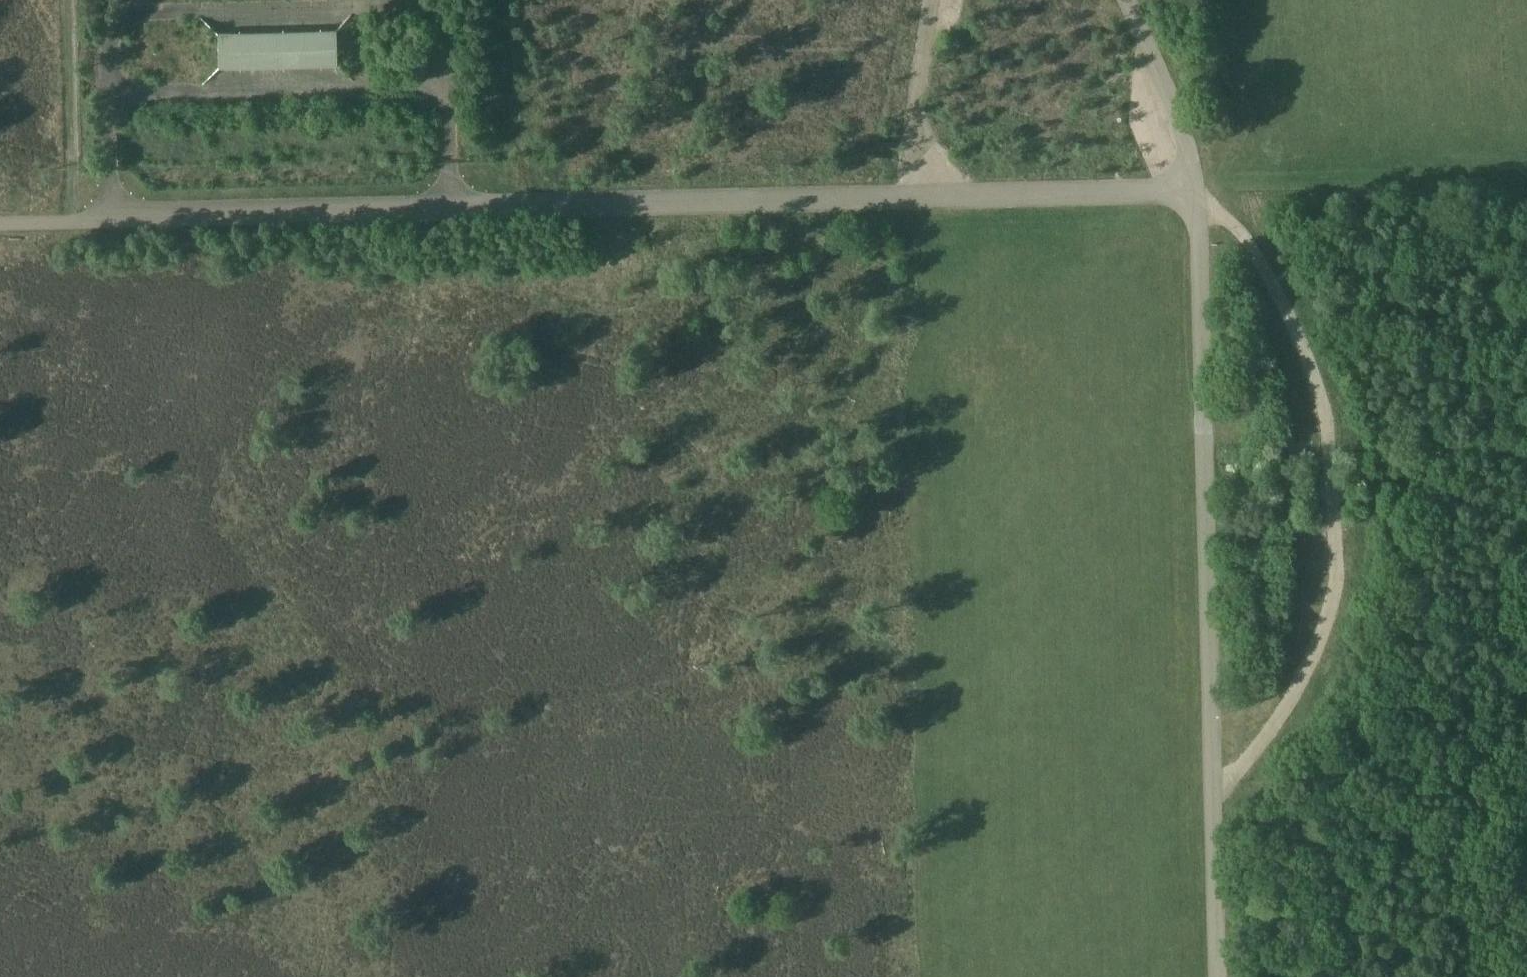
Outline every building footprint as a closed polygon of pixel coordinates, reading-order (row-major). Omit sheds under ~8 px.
[(335,67),(335,32),(217,35),(217,69),(335,67)]
